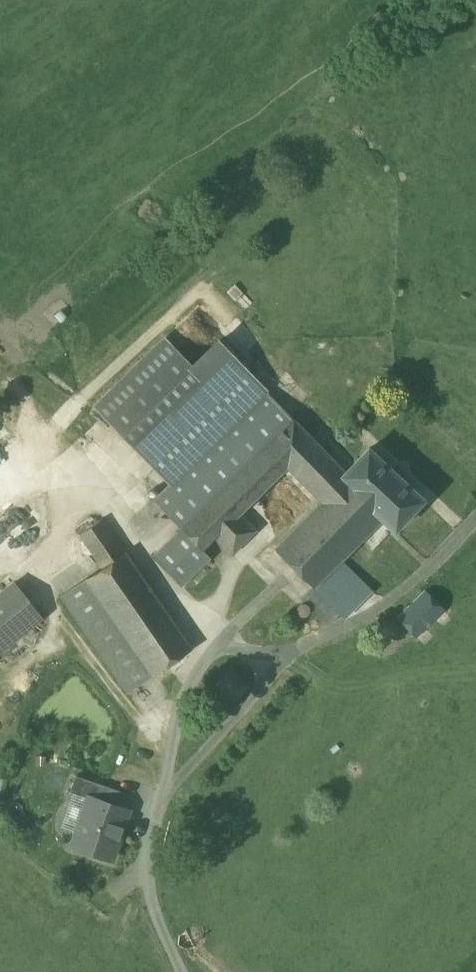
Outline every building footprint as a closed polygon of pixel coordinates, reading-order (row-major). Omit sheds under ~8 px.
[(201,302),(164,338),(192,367),(218,341),(229,331),(201,302)] [(164,338),(95,405),(103,414),(124,435),(193,368),(192,367),(164,338)] [(193,368),(124,435),(166,478),(168,476),(172,480),(265,390),(218,341),(192,367),(193,368)] [(172,480),(152,500),(180,529),(292,419),(265,390),(172,480)] [(292,419),(180,529),(201,550),(214,537),(238,513),(286,466),(320,501),(342,480),(339,477),(344,472),(292,419)] [(422,500),(367,448),(344,472),(339,477),(342,480),(381,519),(393,530),(422,500)] [(320,501),(273,549),(312,587),(381,519),(342,480),(320,501)] [(238,513),(214,537),(231,554),(256,530),(238,513)] [(123,552),(100,519),(78,534),(78,535),(100,568),(123,552)] [(180,529),(151,557),(180,586),(209,558),(201,550),(180,529)] [(191,649),(124,552),(123,552),(100,568),(84,579),(151,676),(191,649)] [(151,676),(84,579),(61,595),(128,692),(151,676)] [(0,594),(0,652),(42,618),(14,582),(0,594)] [(340,613),(313,587),(300,599),(306,605),(327,625),(340,613)] [(424,590),(395,618),(415,638),(444,610),(424,590)] [(308,612),(308,610),(308,607),(306,605),(304,604),(302,603),(299,604),(297,605),(296,607),(296,610),(296,612),(297,614),(300,616),(302,616),(304,616),(306,614),(308,612)] [(296,622),(297,619),(296,617),(295,615),(293,614),(291,613),(288,614),(286,615),(285,617),(284,620),(285,622),(286,624),(288,625),(291,626),(293,625),(295,624),(296,622)] [(108,787),(74,776),(69,792),(88,799),(89,797),(103,802),(108,787)] [(103,802),(89,797),(88,799),(72,847),(110,859),(126,810),(103,802)]
